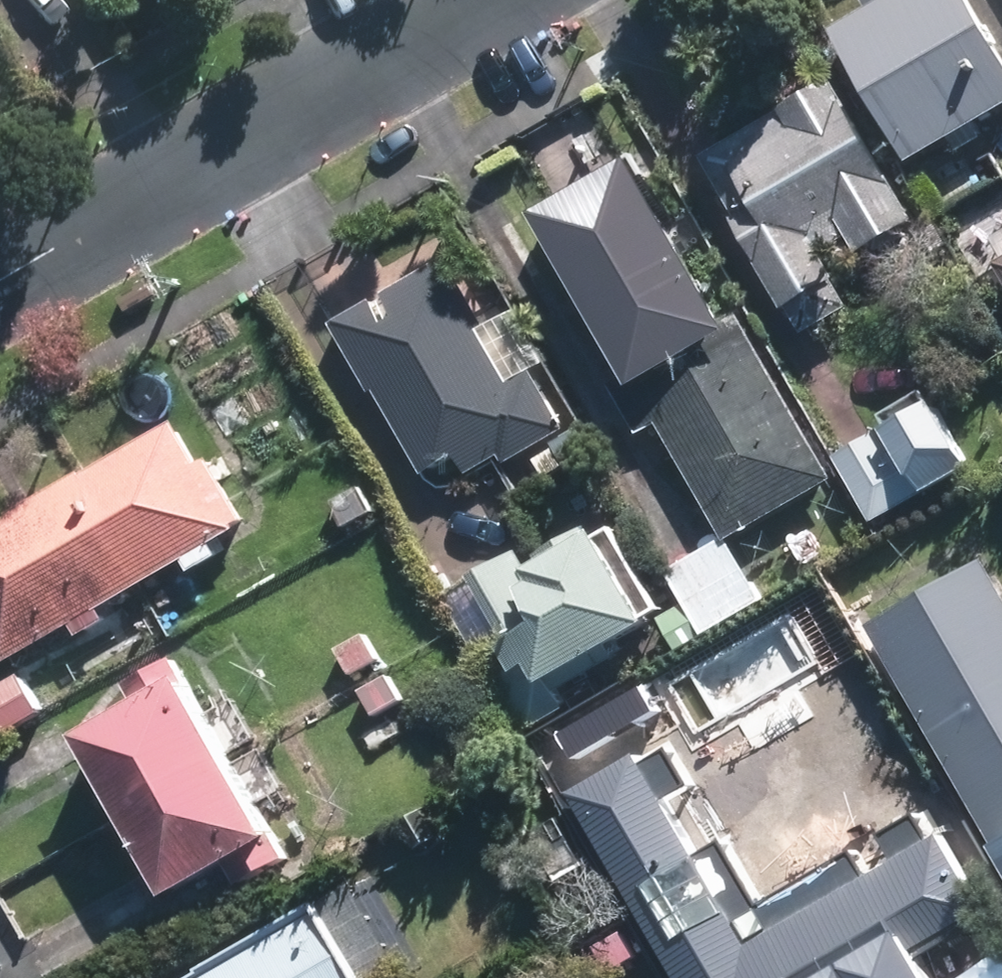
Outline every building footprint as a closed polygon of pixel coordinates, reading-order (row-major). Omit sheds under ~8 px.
[(967,0),(861,0),(868,11),(828,34),(902,161),(1001,104),(1001,63),(967,0)] [(873,250),(905,232),(901,225),(911,219),(831,76),(776,106),(778,109),(700,153),(733,213),(727,216),(779,309),(786,304),(801,333),(849,305),(818,250),(847,234),(855,251),(869,242),(873,250)] [(828,477),(732,306),(715,316),(622,156),(525,212),(616,371),(603,378),(634,432),(652,422),(720,538),(828,477)] [(373,392),(421,475),(454,457),(465,475),(499,455),(503,462),(561,429),(529,372),(507,385),(476,330),(484,326),(446,257),(328,323),(369,394),(373,392)] [(1001,283),(1001,259),(992,265),(1001,283)] [(926,400),(834,452),(871,516),(962,464),(926,400)] [(107,521),(138,575),(231,521),(228,518),(238,512),(203,454),(194,459),(168,416),(81,468),(86,477),(88,477),(90,483),(89,484),(96,495),(94,499),(98,507),(104,508),(108,516),(107,521)] [(538,476),(591,446),(578,423),(547,441),(550,447),(529,458),(538,476)] [(138,575),(107,521),(108,516),(104,508),(98,507),(94,499),(96,495),(89,484),(90,483),(88,477),(86,477),(81,468),(0,515),(0,657),(138,575)] [(370,511),(356,485),(326,499),(340,526),(370,511)] [(645,623),(589,524),(537,553),(540,559),(530,565),(519,545),(470,572),(472,578),(446,593),(523,729),(568,704),(558,688),(618,655),(611,641),(645,623)] [(684,600),(703,633),(762,598),(726,537),(667,571),(684,600)] [(993,845),(987,848),(1001,873),(1001,598),(981,562),(867,628),(993,845)] [(684,644),(703,633),(684,600),(665,611),(684,644)] [(347,672),(374,656),(359,630),(332,645),(347,672)] [(126,818),(229,759),(187,686),(190,684),(176,660),(128,688),(138,707),(81,740),(126,818)] [(36,705),(15,669),(0,678),(0,726),(36,705)] [(386,673),(359,687),(374,713),(400,698),(386,673)] [(912,943),(971,909),(929,835),(764,929),(659,745),(571,795),(675,977),(933,977),(912,943)] [(229,759),(126,818),(173,901),(232,868),(242,888),(290,861),(276,837),(274,838),(229,759)] [(172,977),(358,977),(310,898),(172,977)] [(601,967),(630,951),(620,935),(592,950),(601,967)]
